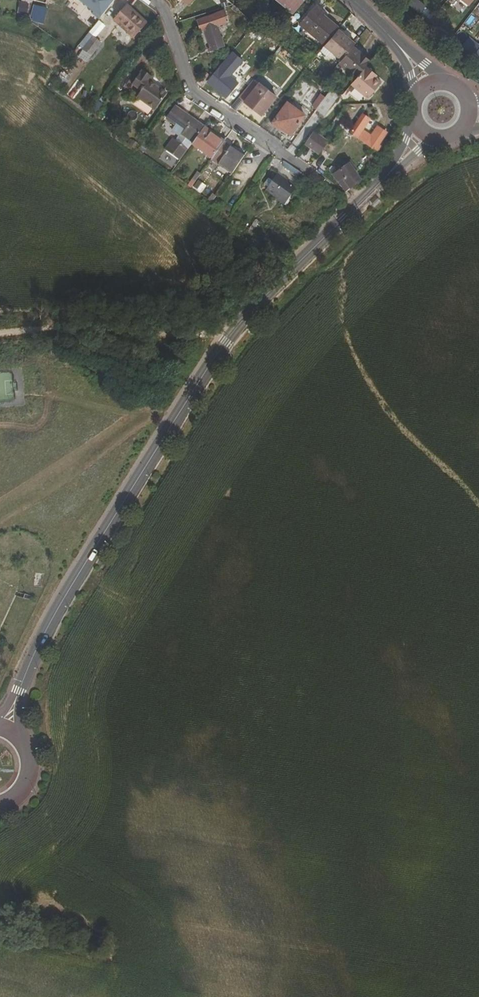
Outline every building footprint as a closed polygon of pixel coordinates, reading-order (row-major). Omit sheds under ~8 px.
[(98,17),(111,0),(75,0),(98,17)] [(305,0),(276,0),(293,14),(305,0)] [(17,14),(28,16),(29,4),(18,3),(17,14)] [(113,20),(133,39),(147,24),(127,5),(113,20)] [(34,6),(30,21),(43,25),(47,10),(34,6)] [(339,28),(314,7),(299,25),(324,47),(338,30),(339,28)] [(201,31),(203,30),(211,51),(225,46),(219,30),(224,28),(222,24),(228,22),(225,11),(197,20),(201,31)] [(338,30),(324,47),(342,61),(353,47),(356,44),(338,30)] [(102,43),(93,36),(82,50),(91,57),(102,43)] [(245,52),(255,43),(248,36),(238,45),(245,52)] [(472,55),(478,45),(476,42),(468,52),(472,55)] [(275,54),(286,64),(292,56),(281,46),(275,54)] [(342,61),(339,65),(356,79),(367,65),(371,61),(353,47),(342,61)] [(368,97),(382,81),(376,76),(373,74),(375,71),(367,65),(356,79),(352,84),(368,97)] [(252,83),(261,71),(256,66),(246,78),(252,83)] [(211,77),(207,82),(227,98),(239,84),(219,67),(211,77)] [(140,92),(136,98),(155,111),(167,94),(148,81),(151,77),(142,70),(131,86),(140,92)] [(211,77),(206,72),(198,83),(203,87),(207,82),(211,77)] [(305,73),(288,92),(299,103),(317,83),(305,73)] [(262,115),(276,97),(259,83),(244,102),(262,115)] [(316,110),(324,116),(339,95),(331,89),(316,110)] [(281,132),(282,130),(290,135),(305,115),(287,102),(271,125),(281,132)] [(166,120),(176,126),(172,132),(179,136),(175,142),(172,140),(165,150),(181,161),(192,145),(204,127),(175,107),(166,120)] [(349,134),(376,153),(380,146),(379,145),(387,132),(378,126),(371,136),(363,130),(370,119),(363,114),(349,134)] [(224,142),(204,127),(192,145),(212,159),(224,142)] [(319,155),(328,142),(314,132),(304,144),(319,155)] [(233,174),(245,157),(224,142),(212,159),(233,174)] [(407,177),(427,165),(422,157),(402,169),(407,177)] [(344,193),(360,182),(349,166),(333,176),(344,193)] [(201,174),(198,172),(188,186),(192,188),(201,174)] [(283,204),(296,187),(278,174),(265,191),(283,204)]
